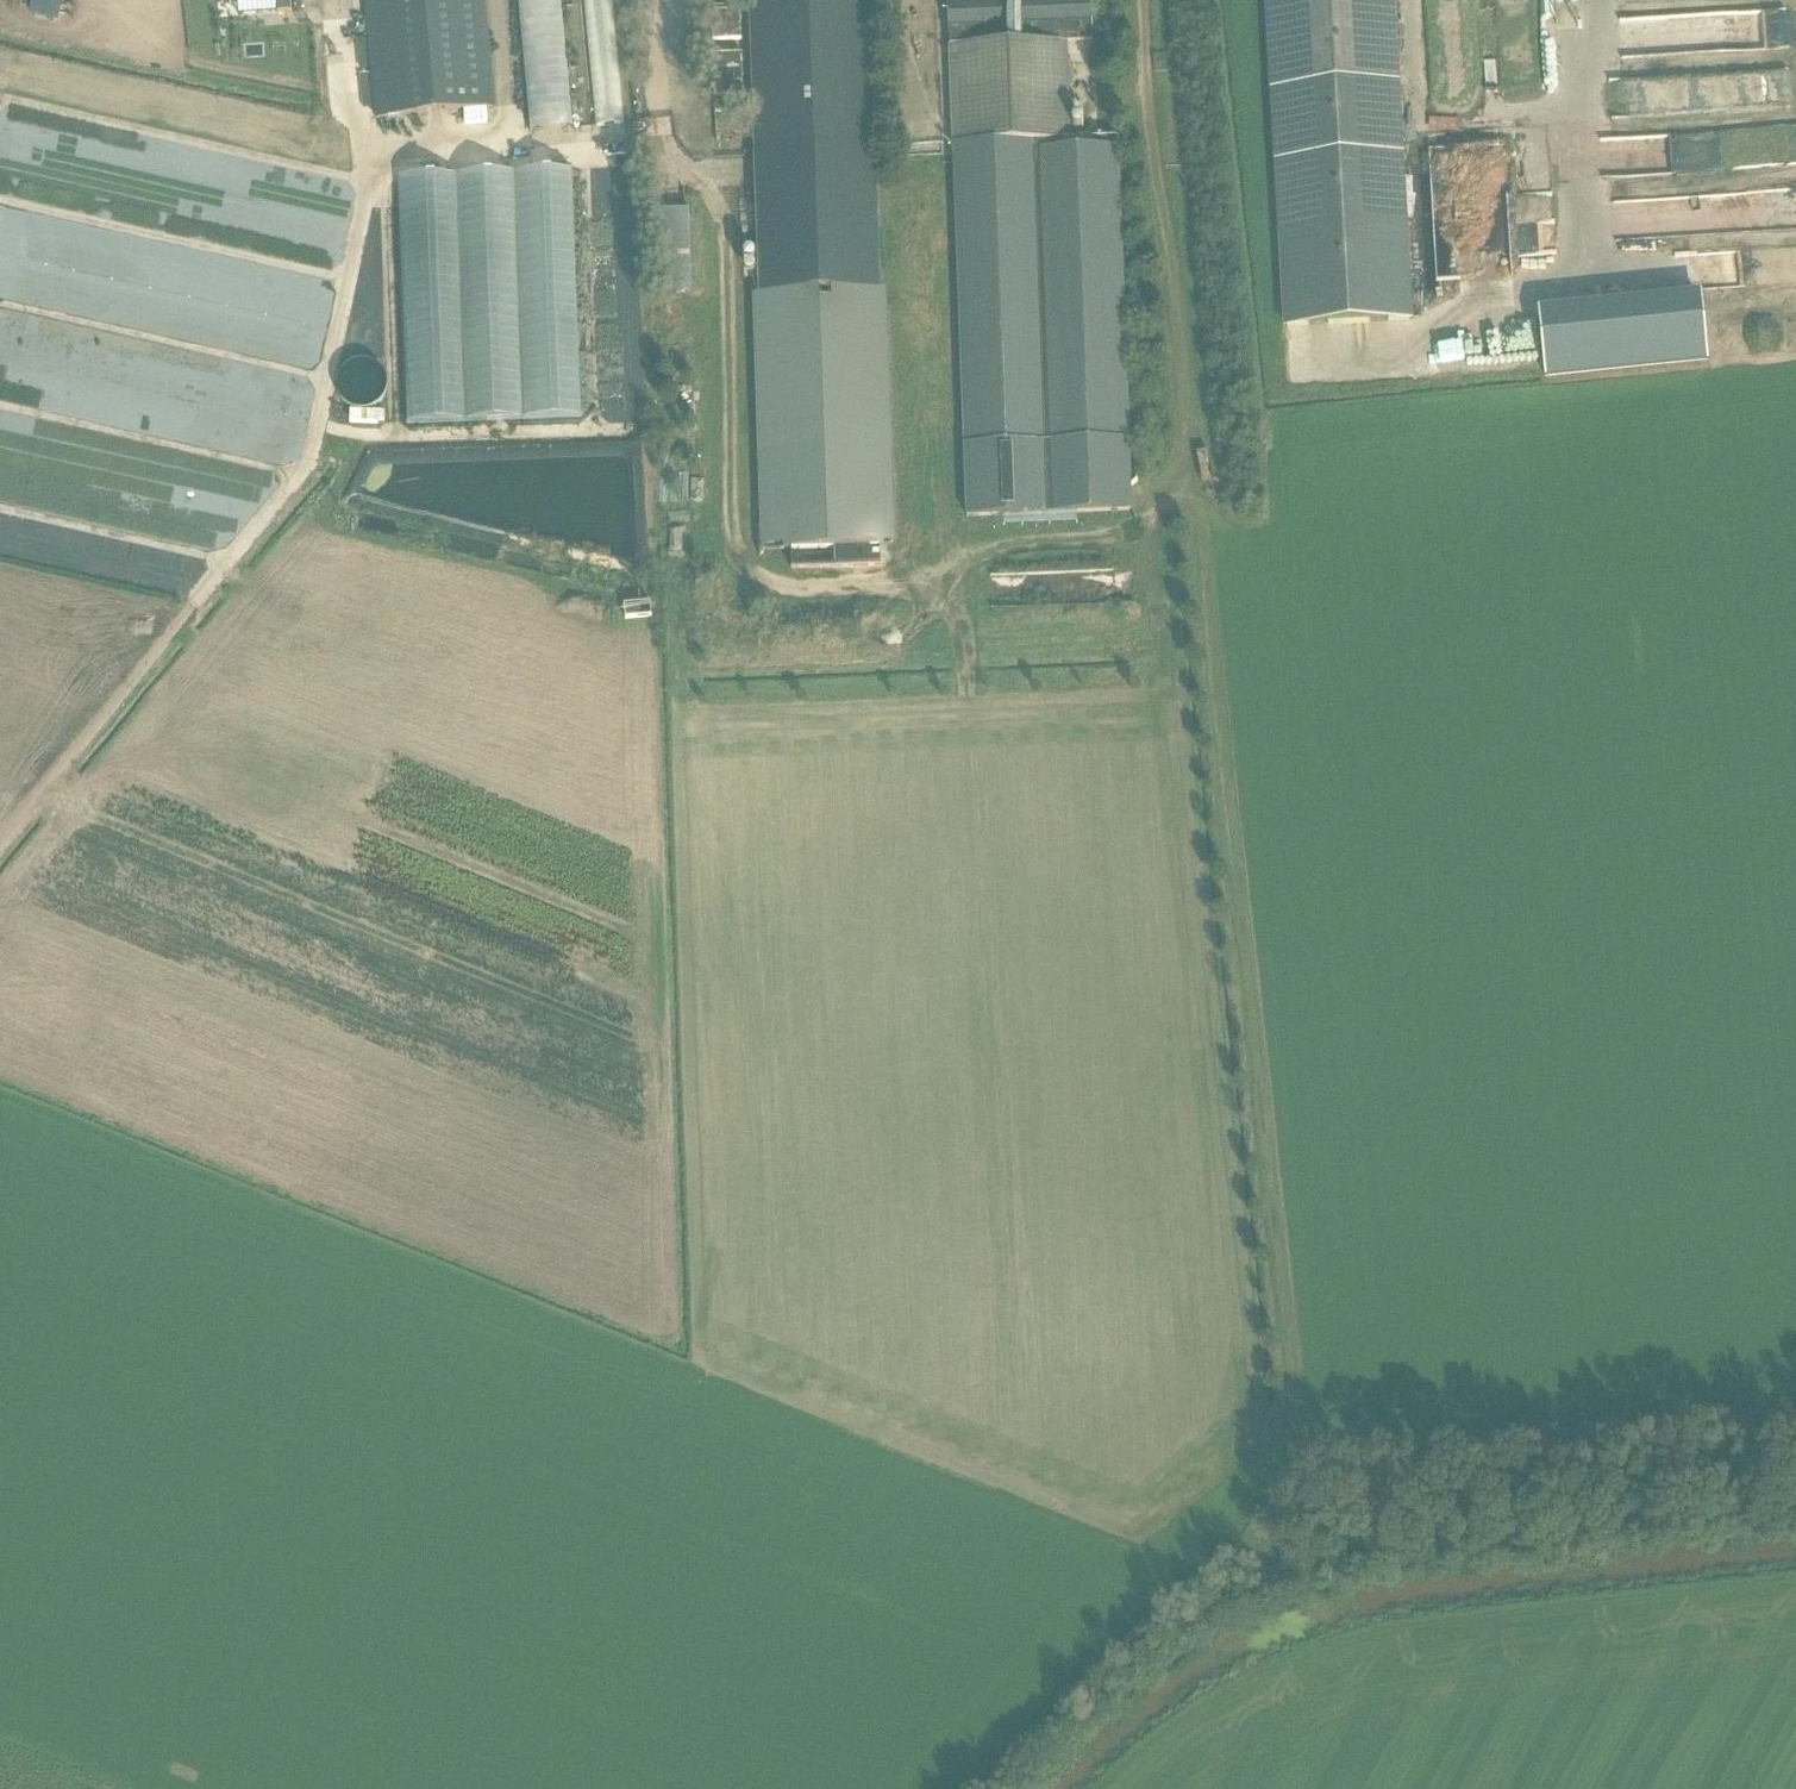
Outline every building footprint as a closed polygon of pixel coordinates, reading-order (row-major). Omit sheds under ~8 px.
[(239,17),(277,14),(292,13),(291,0),(237,0),(239,17)] [(372,92),(374,117),(493,106),(483,0),(363,0),(372,92)] [(564,0),(518,0),(526,129),(572,126),(564,0)] [(613,0),(583,0),(590,125),(620,123),(613,0)] [(759,293),(755,293),(763,547),(776,547),(791,546),(792,569),(882,567),(881,544),(893,543),(884,290),(879,291),(875,155),(871,0),(751,0),(759,293)] [(951,36),(953,36),(959,153),(953,153),(967,518),(1133,511),(1119,147),(1119,138),(1074,139),(1069,41),(1095,39),(1093,0),(949,0),(951,36)] [(1284,331),(1411,321),(1393,0),(1268,0),(1284,331)] [(1499,70),(1498,0),(1465,0),(1467,71),(1499,70)] [(744,39),(747,12),(729,10),(726,37),(744,39)] [(1664,52),(1777,48),(1775,11),(1662,16),(1664,52)] [(748,53),(721,53),(721,84),(726,84),(726,109),(750,108),(748,53)] [(1795,104),(1795,67),(1615,77),(1616,99),(1603,100),(1604,115),(1795,104)] [(1735,132),(1605,139),(1607,171),(1737,163),(1735,132)] [(1615,231),(1653,230),(1652,201),(1614,203),(1615,231)] [(694,291),(692,206),(663,207),(665,292),(694,291)] [(1526,304),(1531,375),(1697,364),(1692,293),(1526,304)]
